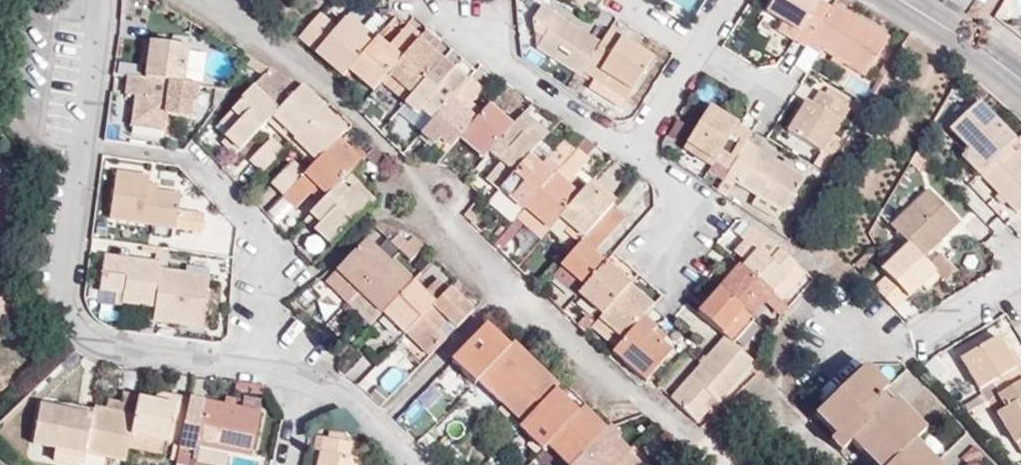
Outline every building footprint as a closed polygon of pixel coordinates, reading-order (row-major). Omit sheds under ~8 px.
[(828,11),(811,0),(773,0),(765,13),(781,24),(796,33),(790,42),(803,50),(828,11)] [(885,40),(832,5),(828,11),(803,50),(814,58),(820,49),(846,66),(863,76),(885,40)] [(582,73),(600,44),(542,7),(531,23),(534,34),(542,39),(534,49),(579,78),(582,73)] [(349,13),(343,19),(370,44),(376,37),(349,13)] [(335,28),(319,14),(297,41),(340,79),(345,72),(370,44),(343,19),(335,28)] [(406,24),(404,26),(391,40),(405,53),(417,38),(419,36),(406,24)] [(775,32),(790,42),(796,33),(781,24),(775,32)] [(651,57),(608,30),(600,44),(582,73),(611,93),(617,83),(629,91),(651,57)] [(370,44),(345,72),(370,92),(379,83),(401,58),(376,37),(370,44)] [(405,53),(401,58),(379,83),(403,104),(441,59),(417,38),(405,53)] [(146,67),(150,43),(141,41),(137,65),(146,67)] [(146,67),(144,77),(184,82),(188,47),(150,43),(146,67)] [(465,80),(441,59),(403,104),(414,114),(420,108),(431,120),(465,80)] [(860,83),(863,76),(846,66),(843,72),(860,83)] [(271,117),(302,86),(270,70),(229,111),(240,123),(229,132),(224,137),(238,152),(266,122),(271,117)] [(196,104),(198,84),(184,82),(144,77),(128,75),(124,95),(133,96),(130,126),(161,131),(164,115),(187,119),(189,103),(196,104)] [(467,78),(465,80),(431,120),(423,129),(420,133),(433,145),(438,138),(448,148),(458,138),(473,119),(464,109),(481,90),(467,78)] [(624,101),(629,91),(617,83),(611,93),(624,101)] [(295,139),(322,113),(324,110),(302,86),(271,117),(295,139)] [(818,92),(809,105),(804,100),(786,132),(820,154),(846,109),(818,92)] [(1006,146),(1013,140),(977,103),(948,131),(967,151),(983,170),(1006,146)] [(487,104),(473,119),(458,138),(481,159),(487,154),(510,125),(487,104)] [(411,119),(423,129),(431,120),(420,108),(414,114),(411,119)] [(712,162),(727,172),(744,144),(749,135),(708,109),(682,151),(709,167),(712,162)] [(240,123),(229,111),(218,123),(229,132),(240,123)] [(523,112),(510,125),(487,154),(499,163),(484,180),(497,191),(499,188),(527,155),(532,150),(535,147),(522,136),(535,122),(523,112)] [(327,152),(345,134),(322,113),(295,139),(294,141),(315,163),(319,159),(327,152)] [(295,139),(271,117),(266,122),(289,145),(294,141),(295,139)] [(547,132),(535,122),(522,136),(535,147),(547,132)] [(218,142),(232,157),(238,152),(224,137),(218,142)] [(433,145),(443,154),(448,148),(438,138),(433,145)] [(556,169),(573,149),(563,139),(544,160),(556,169)] [(248,162),(261,174),(283,152),(270,140),(248,162)] [(289,145),(287,147),(310,168),(315,163),(294,141),(289,145)] [(724,177),(732,182),(756,197),(780,212),(783,213),(803,180),(788,172),(779,166),(744,144),(727,172),(724,177)] [(1006,146),(983,170),(976,176),(996,195),(1004,203),(1014,215),(1020,208),(1020,162),(1006,146)] [(586,160),(573,149),(556,169),(522,208),(546,230),(557,217),(576,196),(565,185),(571,178),(586,160)] [(538,167),(544,160),(532,150),(527,155),(538,167)] [(983,170),(967,151),(958,159),(976,176),(983,170)] [(324,199),(349,174),(357,165),(345,152),(336,162),(329,169),(319,159),(315,163),(310,168),(303,175),(282,197),(281,198),(293,209),(308,194),(314,189),(324,199)] [(329,169),(336,162),(327,152),(319,159),(329,169)] [(522,208),(556,169),(544,160),(538,167),(527,155),(499,188),(522,208)] [(782,161),(779,166),(788,172),(791,166),(782,161)] [(271,185),(282,197),(303,175),(292,163),(271,185)] [(178,196),(156,193),(146,191),(147,184),(148,177),(116,172),(109,219),(199,233),(201,214),(177,211),(178,196)] [(312,233),(327,248),(375,200),(349,174),(324,199),(318,206),(309,215),(320,225),(312,233)] [(616,199),(592,177),(586,184),(611,206),(616,199)] [(715,191),(724,197),(732,182),(724,177),(715,191)] [(583,188),(571,178),(565,185),(576,196),(583,188)] [(146,191),(156,193),(156,184),(147,184),(146,191)] [(611,206),(586,184),(583,188),(576,196),(557,217),(566,226),(581,240),(611,206)] [(491,197),(513,217),(521,209),(522,208),(499,188),(497,191),(491,197)] [(318,206),(324,199),(314,189),(308,194),(318,206)] [(926,190),(888,227),(905,245),(920,259),(957,225),(926,190)] [(1004,203),(996,195),(992,199),(999,207),(1004,203)] [(780,212),(756,197),(751,205),(774,220),(780,212)] [(625,218),(611,206),(581,240),(575,246),(557,266),(582,287),(602,264),(592,255),(625,218)] [(513,217),(537,240),(546,230),(522,208),(521,209),(513,217)] [(302,222),(312,233),(320,225),(309,215),(302,222)] [(744,262),(741,266),(771,291),(794,263),(749,224),(738,237),(743,241),(754,251),(744,262)] [(581,240),(566,226),(561,233),(575,246),(581,240)] [(389,243),(398,251),(406,243),(398,235),(389,243)] [(408,261),(423,246),(412,237),(406,243),(398,251),(408,261)] [(357,293),(389,261),(367,239),(336,272),(357,293)] [(733,252),(744,262),(754,251),(743,241),(733,252)] [(920,259),(905,245),(879,270),(886,276),(873,288),(894,312),(922,284),(933,274),(928,269),(920,259)] [(160,269),(160,264),(104,255),(100,289),(123,292),(122,303),(154,308),(160,269)] [(940,281),(943,285),(956,273),(940,257),(928,269),(933,274),(940,281)] [(381,313),(410,283),(389,261),(357,293),(379,315),(381,313)] [(626,286),(602,264),(582,287),(576,295),(599,316),(626,286)] [(576,295),(582,287),(557,266),(549,275),(574,298),(576,295)] [(741,266),(719,291),(749,317),(771,291),(741,266)] [(804,272),(797,266),(774,293),(782,300),(804,272)] [(154,308),(152,321),(199,328),(206,276),(160,269),(154,308)] [(326,282),(347,303),(352,298),(357,293),(336,272),(326,282)] [(929,292),(940,281),(933,274),(922,284),(929,292)] [(404,335),(405,334),(447,291),(437,281),(425,293),(412,281),(410,283),(381,313),(404,335)] [(650,308),(626,286),(599,316),(590,326),(614,348),(643,317),(650,308)] [(1,288),(0,291),(0,337),(6,339),(20,294),(1,288)] [(405,334),(427,357),(444,339),(436,331),(447,322),(454,329),(470,313),(447,291),(405,334)] [(719,291),(696,316),(722,339),(727,342),(749,317),(719,291)] [(352,298),(374,320),(379,315),(357,293),(352,298)] [(655,328),(643,317),(614,348),(611,352),(643,381),(668,351),(650,334),(655,328)] [(436,331),(444,339),(454,329),(447,322),(436,331)] [(507,349),(486,328),(451,362),(454,364),(462,374),(473,384),(477,381),(507,349)] [(985,403),(988,401),(1020,380),(1020,365),(1013,369),(1006,357),(996,338),(959,360),(985,403)] [(722,339),(669,399),(694,423),(705,411),(709,411),(704,406),(711,398),(715,403),(752,364),(727,342),(722,339)] [(499,402),(534,367),(512,345),(507,349),(477,381),(488,391),(497,400),(499,402)] [(1020,365),(1020,364),(1014,353),(1006,357),(1013,369),(1020,365)] [(462,374),(454,364),(448,370),(457,378),(462,374)] [(553,392),(556,389),(534,367),(499,402),(502,406),(510,414),(521,425),(553,392)] [(833,436),(845,448),(849,443),(859,454),(867,447),(882,464),(937,464),(914,441),(924,432),(863,367),(814,414),(833,436)] [(988,401),(1014,444),(1020,440),(1020,380),(988,401)] [(492,405),(497,400),(488,391),(483,396),(492,405)] [(156,392),(155,400),(173,404),(175,396),(156,392)] [(545,445),(576,414),(553,392),(521,425),(518,428),(531,441),(541,450),(545,445)] [(105,408),(134,414),(138,397),(122,394),(120,401),(107,399),(105,408)] [(134,414),(127,448),(160,455),(164,443),(179,446),(188,407),(189,399),(175,396),(173,404),(155,400),(138,397),(134,414)] [(709,411),(715,403),(711,398),(704,406),(709,411)] [(188,407),(179,446),(179,450),(192,453),(194,445),(250,458),(260,411),(203,399),(201,410),(188,407)] [(55,449),(84,455),(92,415),(40,405),(32,444),(55,449)] [(105,408),(93,406),(92,415),(84,455),(124,463),(127,448),(134,414),(105,408)] [(510,414),(502,406),(498,410),(506,419),(510,414)] [(605,429),(583,408),(576,414),(545,445),(557,456),(565,464),(569,464),(605,429)] [(624,454),(613,443),(619,437),(608,426),(605,429),(569,464),(614,464),(624,454)] [(357,460),(354,459),(356,450),(347,443),(342,441),(343,434),(328,431),(327,439),(322,438),(320,451),(317,464),(356,464),(357,460)] [(833,436),(828,441),(839,453),(845,448),(833,436)] [(320,451),(322,438),(314,437),(312,449),(320,451)] [(613,443),(624,454),(630,448),(619,437),(613,443)] [(526,446),(535,456),(541,450),(531,441),(526,446)] [(545,445),(541,450),(552,462),(557,456),(545,445)] [(869,464),(882,464),(867,447),(859,454),(869,464)] [(624,454),(635,464),(642,464),(645,462),(630,448),(624,454)] [(64,464),(82,464),(84,455),(55,449),(52,462),(64,464)] [(624,454),(614,464),(635,464),(624,454)]
